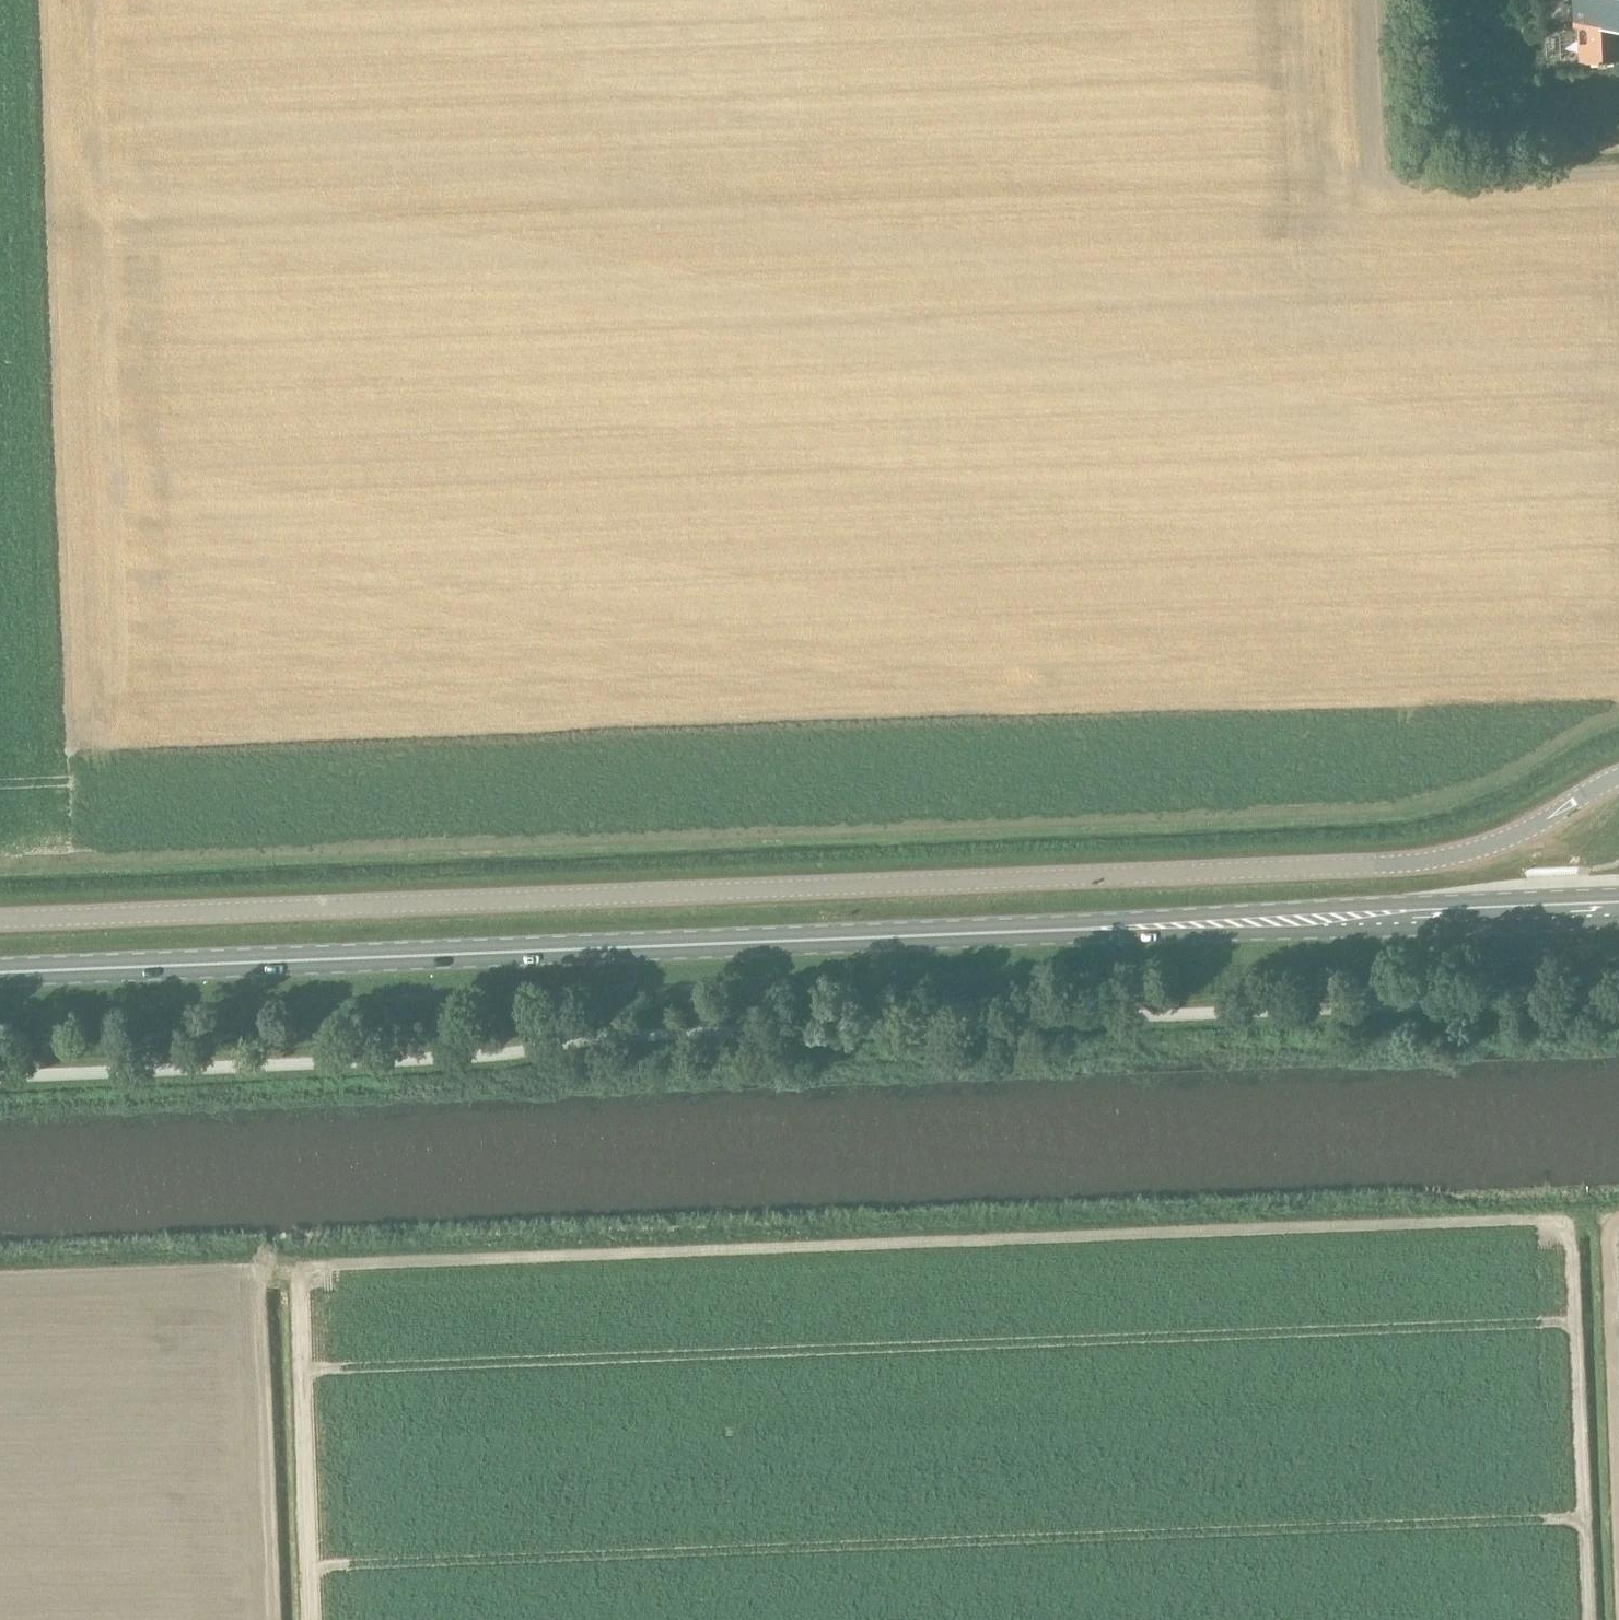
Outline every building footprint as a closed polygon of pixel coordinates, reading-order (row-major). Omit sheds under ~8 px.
[(1571,23),(1577,23),(1578,56),(1618,54),(1618,0),(1570,0),(1571,23)]
